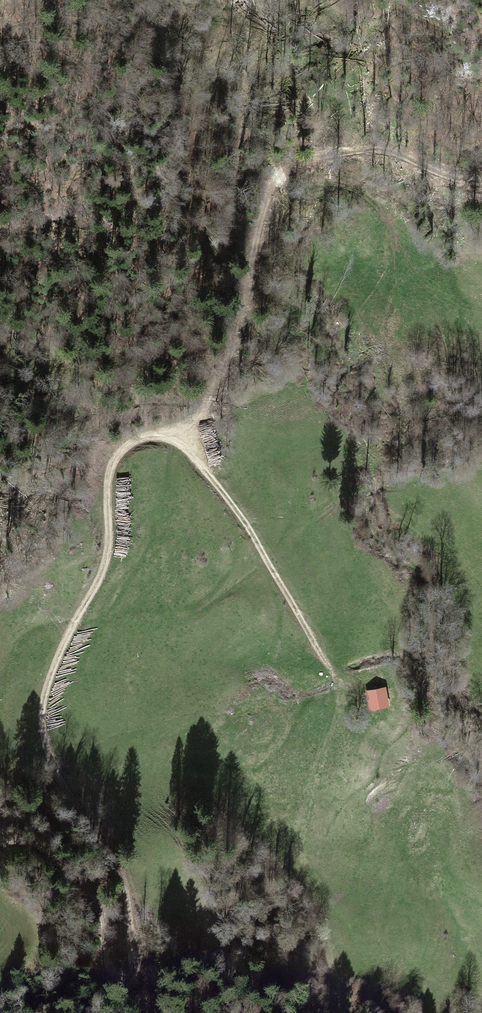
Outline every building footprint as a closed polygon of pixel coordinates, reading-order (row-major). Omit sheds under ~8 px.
[(383,683),(367,687),(372,708),(387,704),(383,683)]
